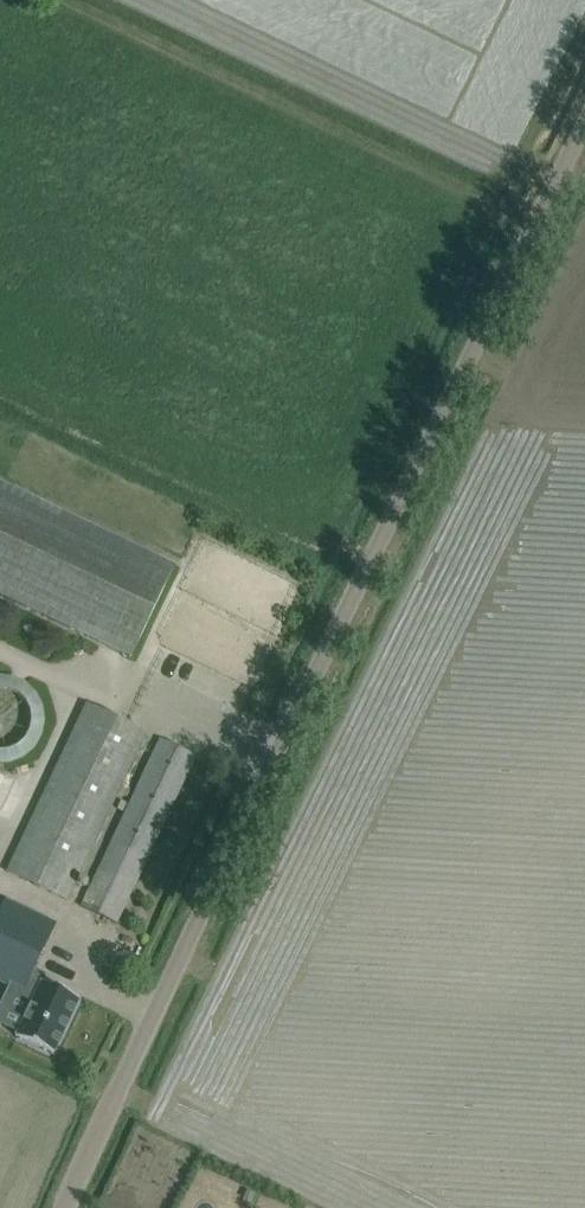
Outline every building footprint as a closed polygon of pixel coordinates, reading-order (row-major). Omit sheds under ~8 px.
[(130,657),(174,566),(0,484),(0,595),(130,657)] [(147,732),(86,703),(7,871),(67,900),(147,732)] [(195,755),(161,739),(81,906),(115,922),(195,755)] [(24,993),(32,975),(56,923),(5,899),(0,909),(0,982),(9,986),(24,993)] [(53,1054),(79,999),(43,981),(32,975),(24,993),(9,986),(6,992),(31,1003),(15,1036),(53,1054)]
